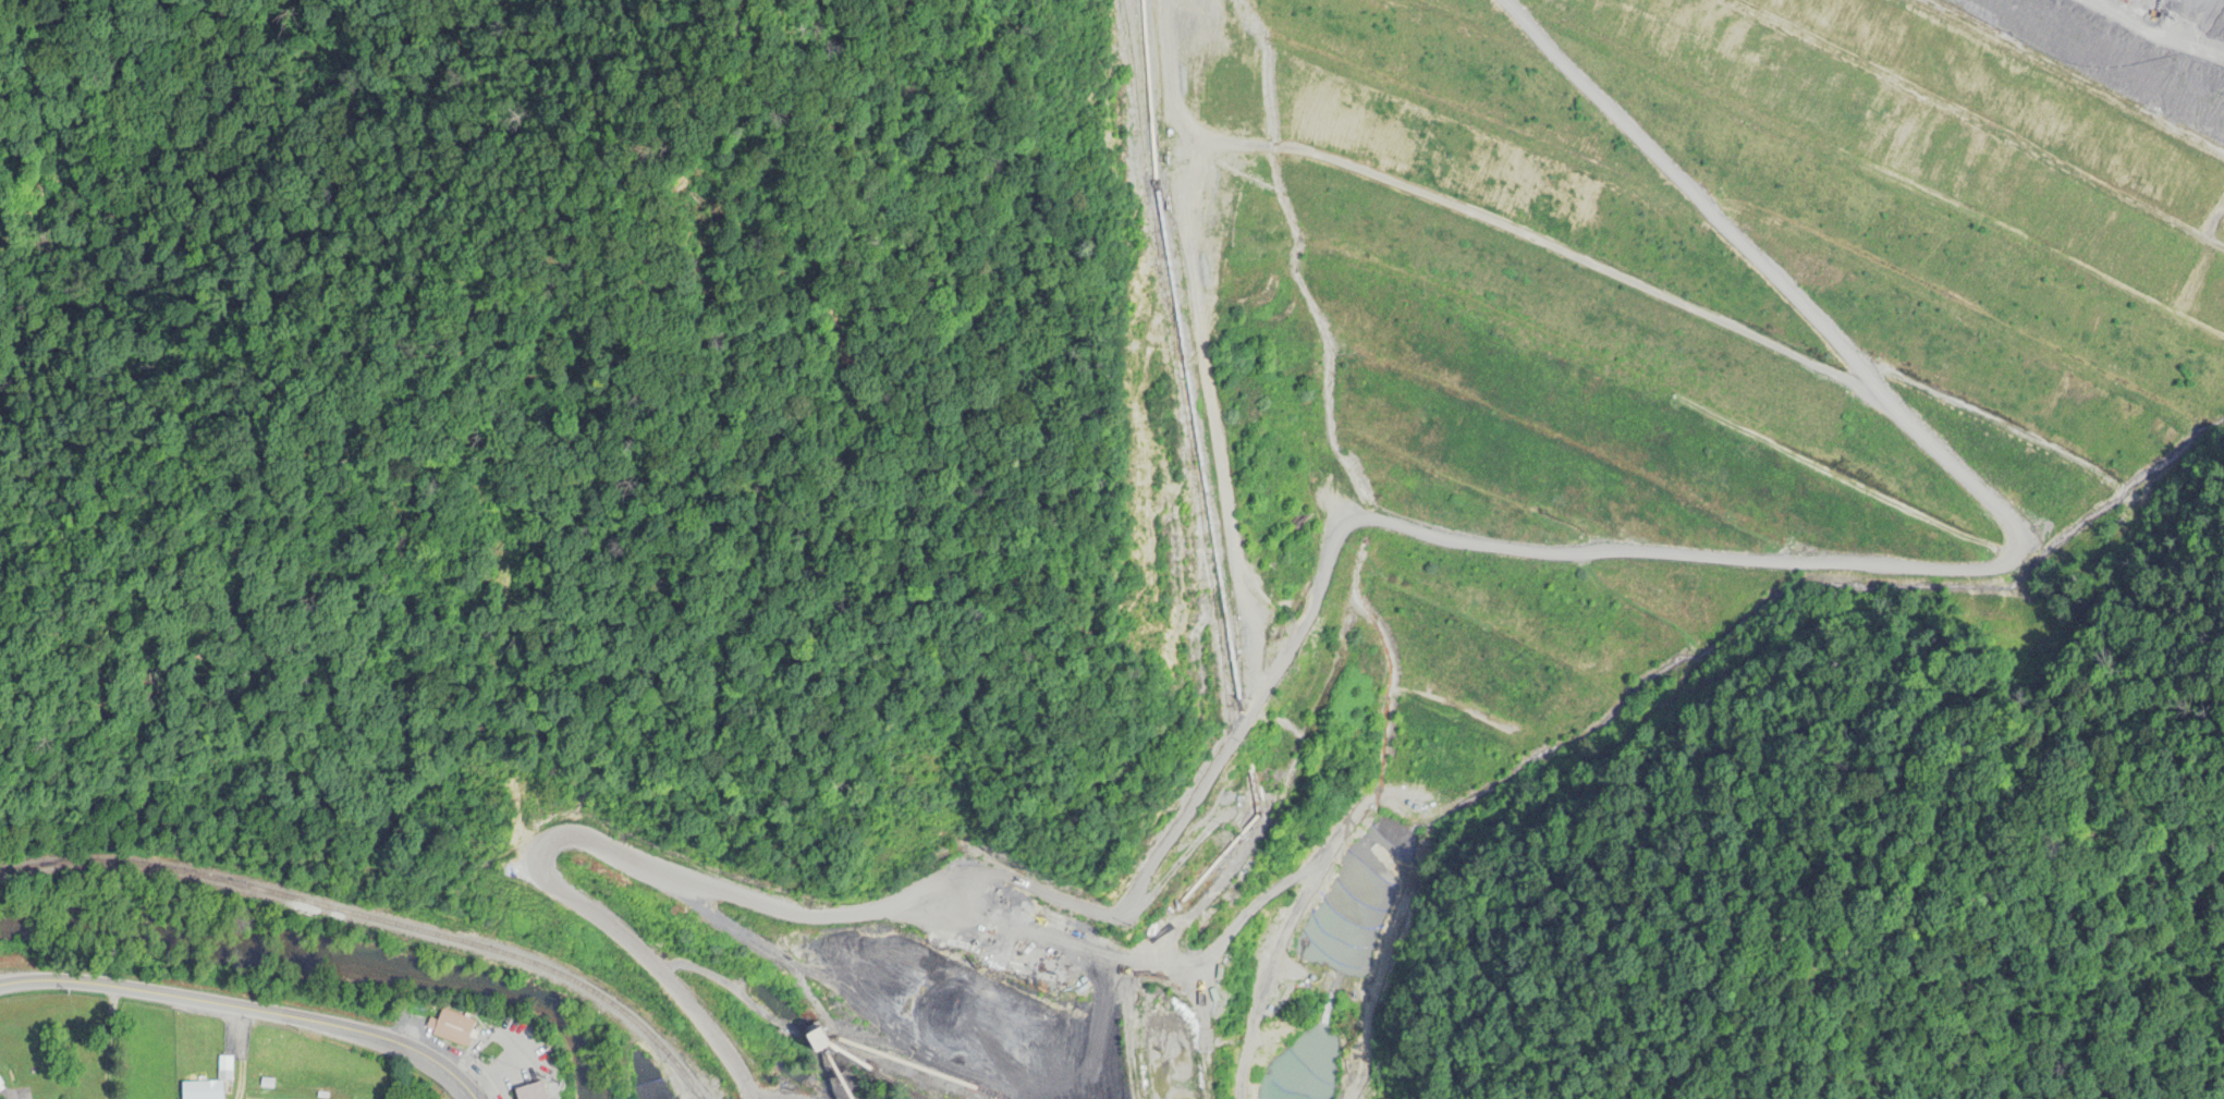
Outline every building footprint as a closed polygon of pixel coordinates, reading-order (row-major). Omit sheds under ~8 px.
[(425,1033),(467,1048),(476,1021),(441,1009),(437,1022),(430,1020),(425,1033)] [(806,1035),(816,1053),(830,1045),(820,1027),(806,1035)] [(232,1057),(218,1057),(218,1098),(232,1098),(232,1057)] [(518,1098),(547,1098),(541,1080),(515,1088),(518,1098)]
